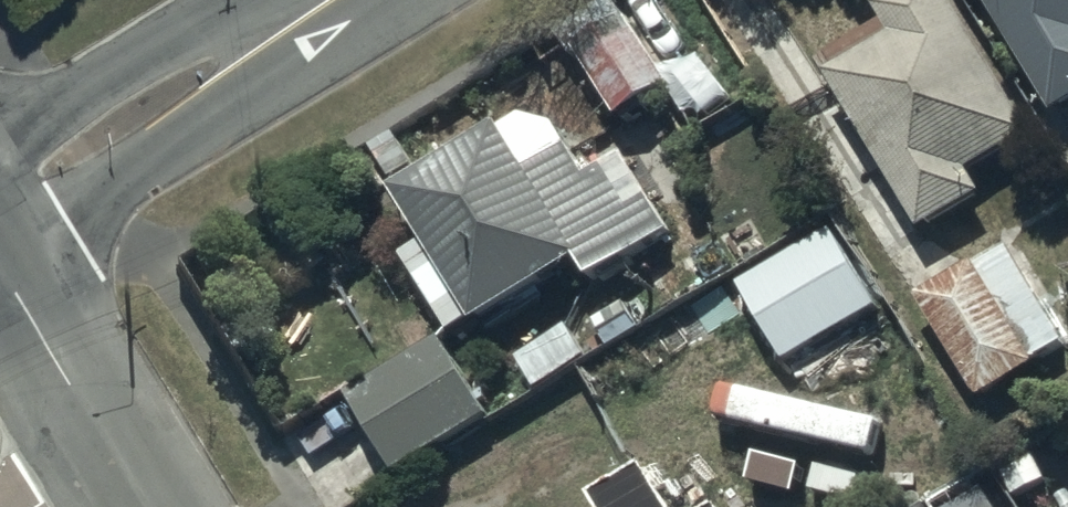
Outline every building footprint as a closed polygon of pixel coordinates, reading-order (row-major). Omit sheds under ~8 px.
[(624,109),(679,75),(633,0),(620,0),(574,28),(624,109)] [(964,0),(885,0),(901,24),(834,67),(932,222),(994,183),(981,163),(1043,124),(964,0)] [(1063,98),(1067,95),(1067,0),(1001,0),(1063,98)] [(529,106),(402,170),(482,311),(590,249),(601,269),(675,227),(628,145),(593,164),(566,116),(529,106)] [(837,222),(745,277),(789,351),(881,296),(837,222)] [(921,290),(983,393),(1067,341),(1067,332),(1010,236),(921,290)] [(872,317),(809,354),(824,381),(888,343),(872,317)] [(351,392),(395,464),(495,404),(452,332),(351,392)] [(601,499),(606,506),(677,506),(654,468),(601,499)] [(992,482),(982,487),(973,473),(940,493),(947,505),(943,506),(1007,506),(992,482)]
